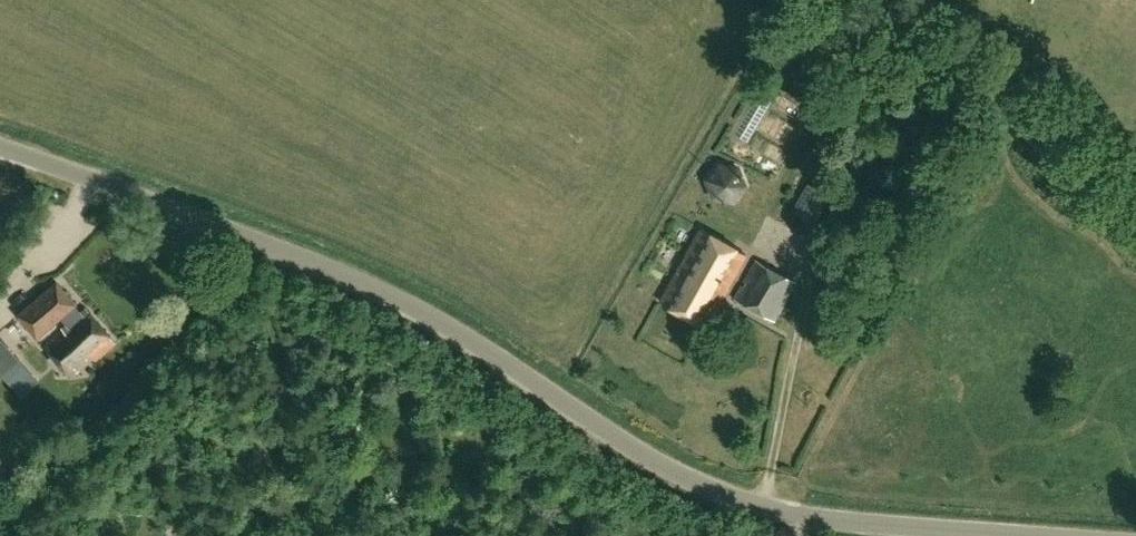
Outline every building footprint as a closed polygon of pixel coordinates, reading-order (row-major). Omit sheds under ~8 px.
[(745,186),(738,168),(719,165),(707,180),(713,198),(733,201),(745,186)] [(794,212),(813,224),(829,197),(810,185),(794,212)] [(707,328),(747,256),(700,230),(660,302),(707,328)] [(796,282),(756,260),(734,299),(775,322),(796,282)] [(60,318),(66,325),(80,312),(74,305),(75,304),(56,282),(17,315),(37,338),(60,318)] [(86,307),(80,312),(66,325),(43,345),(71,377),(93,358),(95,360),(115,342),(86,307)] [(0,337),(0,378),(3,375),(25,398),(40,381),(0,337)]
